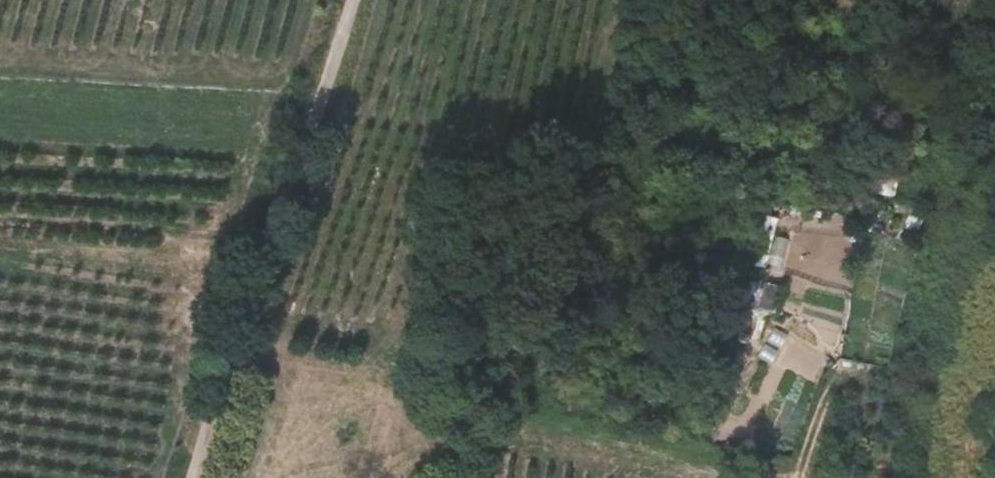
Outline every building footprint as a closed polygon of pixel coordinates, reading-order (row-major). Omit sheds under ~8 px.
[(752,283),(750,310),(779,312),(781,285),(752,283)]
